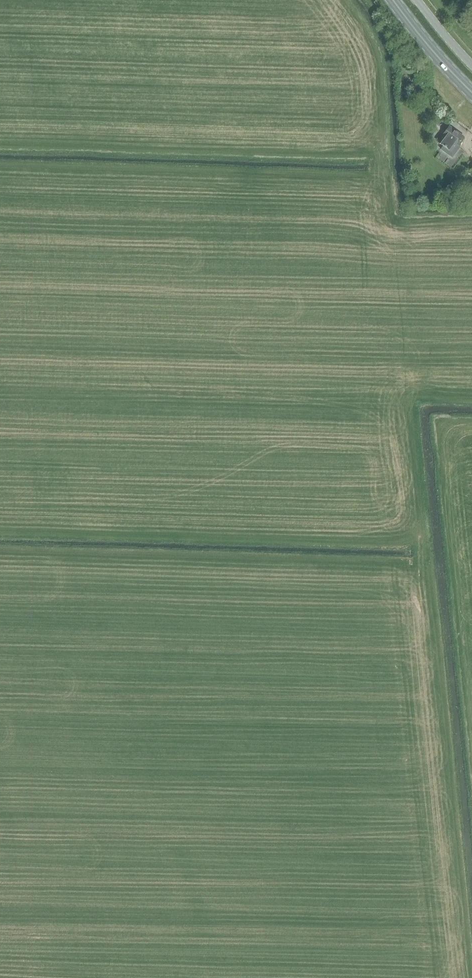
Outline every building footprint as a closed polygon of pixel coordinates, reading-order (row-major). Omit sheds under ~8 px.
[(423,95),(418,86),(409,90),(413,99),(423,95)] [(457,145),(463,137),(449,126),(437,142),(443,146),(441,149),(452,158),(459,147),(457,145)]
